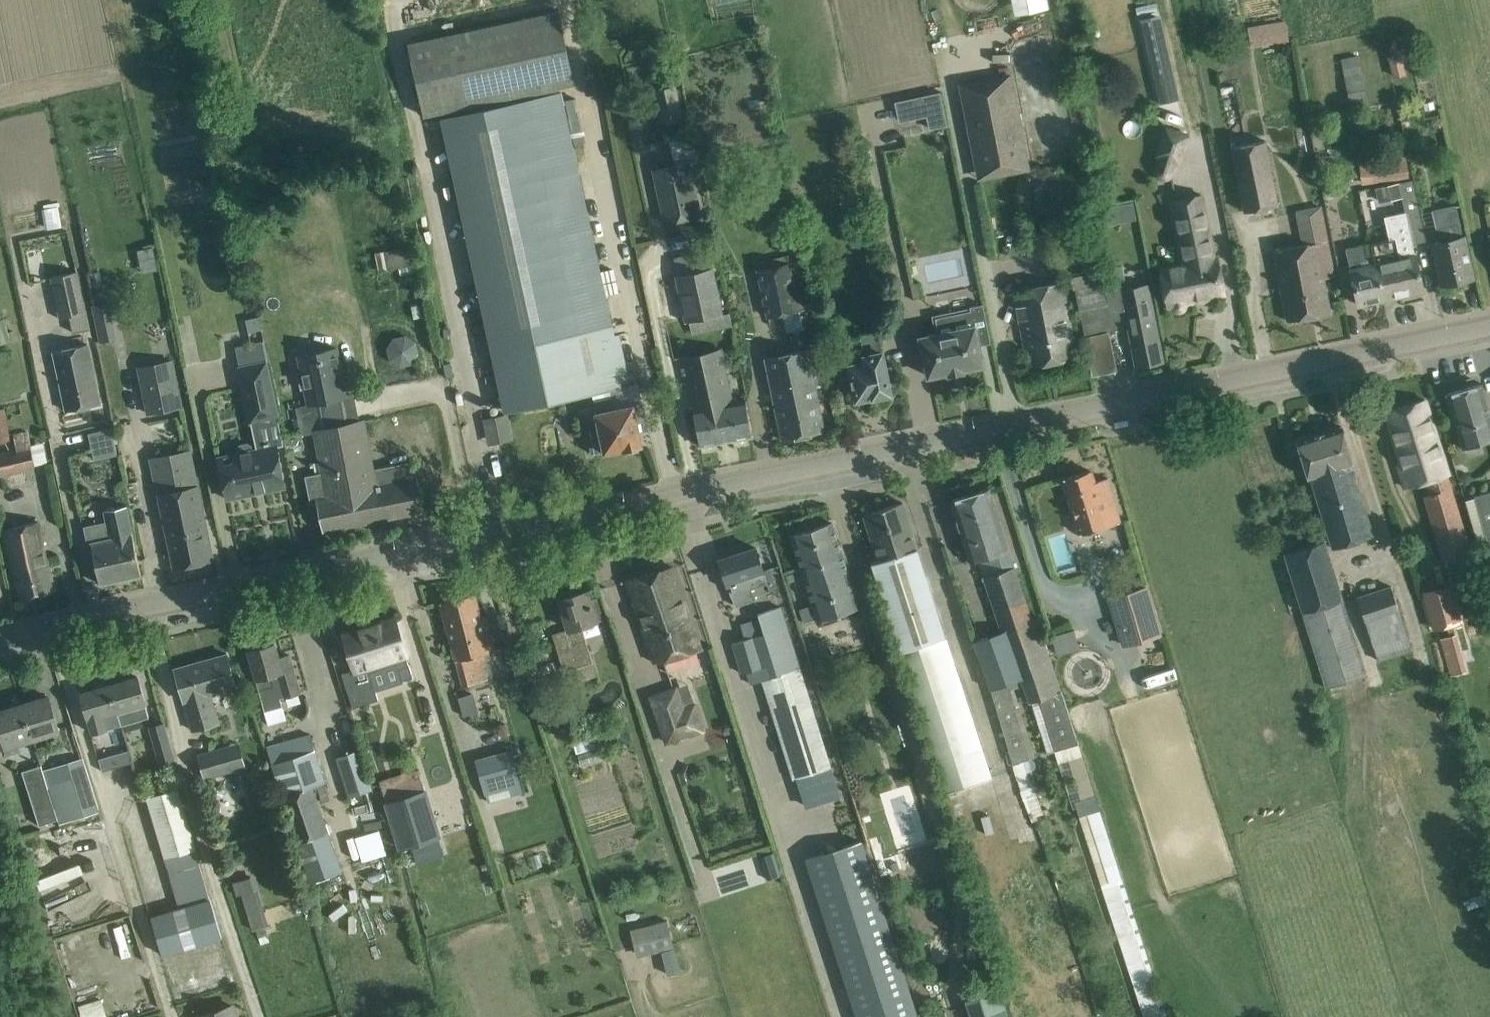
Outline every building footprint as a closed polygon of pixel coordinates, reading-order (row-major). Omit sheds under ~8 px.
[(1016,14),(1051,6),(1049,0),(1013,0),(1016,14)] [(1136,7),(1138,15),(1156,11),(1155,2),(1136,7)] [(466,14),(458,13),(458,8),(449,7),(446,20),(464,23),(466,14)] [(560,10),(521,18),(412,41),(408,42),(424,116),(444,112),(556,88),(575,84),(560,10)] [(1157,16),(1142,19),(1161,103),(1176,99),(1157,16)] [(1286,20),(1247,28),(1251,47),(1289,39),(1286,20)] [(1360,54),(1342,57),(1348,100),(1366,98),(1360,54)] [(1011,74),(959,84),(978,180),(1031,169),(1011,74)] [(677,85),(654,90),(662,123),(685,118),(677,85)] [(591,392),(592,398),(603,395),(601,390),(637,382),(635,372),(626,374),(617,331),(609,333),(559,90),(557,91),(556,88),(444,112),(445,114),(442,115),(493,351),(484,353),(487,365),(495,363),(505,411),(591,392)] [(939,91),(919,96),(923,113),(927,112),(930,127),(946,124),(939,91)] [(912,119),(899,122),(903,137),(930,130),(927,118),(912,122),(912,119)] [(1184,152),(1189,136),(1163,127),(1152,158),(1156,160),(1176,167),(1179,168),(1185,152),(1184,152)] [(670,137),(676,165),(653,170),(664,222),(701,214),(690,162),(698,160),(692,132),(670,137)] [(1266,140),(1233,147),(1245,209),(1278,203),(1266,140)] [(309,155),(293,158),(294,165),(310,163),(309,155)] [(1407,156),(1360,161),(1363,184),(1410,179),(1407,156)] [(1372,243),(1384,298),(1423,290),(1413,243),(1426,240),(1413,181),(1377,189),(1381,208),(1404,203),(1406,211),(1384,216),(1389,239),(1372,243)] [(1225,293),(1221,273),(1205,193),(1169,201),(1181,262),(1159,266),(1167,306),(1171,305),(1172,308),(1177,312),(1183,311),(1186,306),(1186,302),(1193,301),(1193,299),(1225,293)] [(59,200),(43,202),(45,227),(62,225),(59,200)] [(1456,204),(1442,207),(1432,209),(1436,227),(1425,229),(1428,246),(1434,245),(1438,264),(1442,284),(1472,277),(1468,258),(1463,237),(1456,204)] [(1334,276),(1330,256),(1327,241),(1326,241),(1317,205),(1296,210),(1302,244),(1280,249),(1273,251),(1288,321),(1330,312),(1324,278),(1334,276)] [(1114,208),(1099,211),(1102,227),(1118,224),(1114,208)] [(1384,298),(1372,243),(1346,248),(1348,255),(1347,255),(1349,263),(1337,266),(1343,297),(1356,294),(1358,304),(1384,298)] [(411,245),(382,249),(385,268),(414,264),(411,245)] [(789,262),(757,270),(768,317),(800,310),(789,262)] [(1102,265),(1071,272),(1075,289),(1106,282),(1102,265)] [(1117,267),(1126,312),(1137,366),(1163,361),(1147,283),(1125,287),(1121,266),(1117,267)] [(730,312),(723,314),(713,267),(676,274),(686,322),(709,317),(711,328),(732,324),(730,312)] [(1106,282),(1075,289),(1079,309),(1089,354),(1093,373),(1115,368),(1108,333),(1116,332),(1113,320),(1112,315),(1126,312),(1117,267),(1110,268),(1113,281),(1106,282)] [(79,271),(51,277),(60,318),(70,316),(74,333),(91,329),(79,271)] [(1077,356),(1073,336),(1062,281),(1014,290),(1029,366),(1077,356)] [(928,376),(983,365),(979,345),(991,343),(983,303),(970,306),(971,310),(935,317),(938,333),(920,337),(925,359),(922,360),(924,372),(927,371),(928,376)] [(259,317),(247,320),(249,332),(262,329),(259,317)] [(0,320),(0,345),(13,341),(4,319),(0,320)] [(824,431),(820,411),(804,329),(790,332),(794,352),(765,358),(782,439),(824,431)] [(895,380),(891,365),(885,366),(878,331),(860,335),(866,362),(849,366),(857,400),(891,393),(888,381),(895,380)] [(284,481),(277,445),(284,443),(279,417),(280,416),(269,359),(267,360),(263,341),(237,347),(241,365),(238,366),(250,423),(252,423),(258,449),(254,449),(253,446),(249,442),(240,445),(238,449),(239,453),(218,457),(227,499),(256,492),(255,487),(284,481)] [(100,403),(96,384),(87,344),(54,351),(66,410),(100,403)] [(733,402),(722,348),(684,355),(696,408),(693,409),(700,445),(752,436),(745,400),(733,402)] [(337,349),(333,350),(300,357),(310,403),(315,402),(347,395),(337,349)] [(181,406),(171,358),(139,365),(149,412),(181,406)] [(1489,439),(1489,412),(1481,383),(1445,394),(1461,445),(1462,448),(1489,439)] [(424,511),(414,461),(373,469),(363,420),(357,421),(351,394),(347,395),(315,402),(321,428),(315,429),(323,472),(306,476),(311,502),(316,501),(322,532),(424,511)] [(606,411),(603,395),(592,398),(599,427),(586,430),(591,453),(604,450),(604,451),(624,447),(617,408),(606,411)] [(1425,399),(1385,411),(1401,463),(1398,464),(1405,487),(1427,481),(1431,494),(1424,496),(1443,562),(1471,554),(1446,474),(1448,474),(1425,399)] [(642,403),(617,408),(624,447),(642,443),(637,421),(645,419),(642,403)] [(508,413),(495,416),(501,441),(513,439),(508,413)] [(1354,465),(1348,444),(1342,425),(1287,443),(1292,460),(1303,456),(1331,543),(1368,531),(1348,467),(1354,465)] [(111,427),(88,432),(94,459),(117,454),(111,427)] [(2,473),(2,476),(23,472),(22,470),(49,463),(44,442),(32,444),(29,430),(14,434),(17,448),(0,452),(0,473),(2,473)] [(152,462),(170,548),(174,568),(213,560),(190,450),(158,456),(159,460),(152,462)] [(1108,478),(1094,482),(1091,470),(1063,478),(1080,534),(1121,522),(1120,521),(1119,521),(1107,479),(1108,479),(1108,478)] [(970,561),(978,559),(1008,549),(989,488),(951,500),(970,561)] [(1474,497),(1466,500),(1480,550),(1489,547),(1489,552),(1489,491),(1474,496),(1474,497)] [(864,514),(879,559),(917,547),(902,502),(864,514)] [(89,543),(91,542),(100,584),(141,575),(127,506),(105,511),(107,522),(85,526),(89,543)] [(54,590),(49,570),(36,522),(3,531),(21,599),(54,590)] [(859,606),(838,542),(832,523),(791,536),(814,605),(801,609),(805,624),(859,606)] [(1323,540),(1284,553),(1325,685),(1365,672),(1323,540)] [(765,573),(769,572),(768,569),(764,570),(756,547),(719,559),(735,606),(756,599),(755,595),(770,590),(765,573)] [(945,635),(917,547),(879,559),(871,561),(900,650),(945,635)] [(1008,549),(978,559),(984,577),(1014,567),(1008,549)] [(697,650),(678,585),(673,566),(626,580),(651,664),(697,650)] [(1002,631),(1007,629),(1032,621),(1014,567),(984,577),(1002,631)] [(1444,628),(1466,622),(1456,583),(1421,592),(1432,634),(1445,631),(1444,628)] [(1108,597),(1122,647),(1163,635),(1148,586),(1108,597)] [(1411,650),(1397,613),(1387,586),(1356,598),(1379,662),(1411,650)] [(596,677),(592,662),(580,624),(596,620),(587,591),(560,599),(569,629),(553,634),(569,688),(591,681),(590,678),(596,677)] [(494,650),(491,637),(485,615),(480,616),(474,593),(441,602),(463,686),(488,679),(481,653),(494,650)] [(765,633),(774,661),(778,674),(800,667),(780,605),(758,612),(765,633)] [(370,672),(386,667),(397,663),(402,680),(413,677),(394,618),(373,625),(374,629),(345,638),(355,670),(343,674),(353,707),(378,699),(370,672)] [(1466,622),(1444,628),(1445,631),(1449,645),(1476,638),(1471,620),(1466,622)] [(1030,698),(1031,698),(1059,689),(1040,631),(1036,632),(1032,621),(1007,629),(1023,678),(1030,698)] [(1053,633),(1057,653),(1080,649),(1076,628),(1053,633)] [(1023,678),(1007,629),(1002,631),(973,641),(988,689),(1009,683),(1023,678)] [(761,666),(774,661),(765,633),(752,637),(761,666)] [(945,635),(900,650),(945,791),(991,777),(945,635)] [(742,672),(748,670),(761,666),(752,637),(733,643),(742,672)] [(274,643),(273,644),(272,640),(269,638),(262,640),(260,643),(261,647),(249,650),(256,677),(255,678),(265,712),(284,706),(281,698),(301,693),(290,653),(278,657),(274,643)] [(236,687),(232,673),(227,654),(175,668),(192,729),(219,722),(211,694),(236,687)] [(752,683),(762,680),(778,674),(774,661),(761,666),(748,670),(752,683)] [(800,667),(778,674),(762,680),(794,779),(832,767),(800,667)] [(112,684),(110,685),(117,707),(118,710),(122,725),(137,720),(149,717),(138,677),(123,681),(122,676),(110,679),(112,684)] [(678,684),(648,695),(665,746),(674,743),(675,744),(683,742),(682,739),(706,731),(696,701),(694,702),(687,683),(678,686),(678,684)] [(1011,763),(1027,758),(1036,755),(1018,702),(1016,703),(1009,683),(988,689),(1011,763)] [(110,685),(81,693),(93,733),(122,725),(118,710),(117,707),(110,685)] [(1059,689),(1031,698),(1049,751),(1054,749),(1077,742),(1059,689)] [(48,696),(24,704),(33,734),(58,727),(48,696)] [(24,704),(0,711),(0,726),(1,729),(0,730),(0,739),(5,756),(21,751),(18,739),(33,734),(24,704)] [(162,770),(175,766),(163,723),(150,727),(162,770)] [(267,746),(273,763),(316,748),(310,731),(267,746)] [(40,765),(57,819),(60,828),(72,824),(70,819),(99,810),(76,737),(62,742),(68,763),(48,770),(46,763),(40,765)] [(1073,808),(1076,808),(1096,801),(1077,742),(1054,749),(1073,808)] [(206,777),(247,766),(241,744),(200,755),(206,777)] [(316,748),(273,763),(283,796),(315,786),(327,783),(316,748)] [(512,749),(476,759),(486,795),(522,786),(512,749)] [(361,750),(337,758),(349,797),(373,789),(361,750)] [(128,751),(118,753),(122,766),(131,763),(128,751)] [(1011,763),(1023,793),(1032,789),(1034,796),(1036,796),(1039,794),(1037,788),(1037,787),(1038,786),(1038,785),(1037,784),(1037,782),(1036,781),(1035,781),(1032,770),(1033,769),(1035,768),(1036,766),(1036,764),(1035,762),(1034,760),(1032,759),(1031,759),(1027,758),(1011,763)] [(384,803),(427,789),(418,762),(406,766),(408,772),(377,781),(384,803)] [(57,819),(40,765),(23,770),(40,825),(57,819)] [(315,786),(283,796),(281,797),(296,844),(330,833),(315,786)] [(210,899),(196,848),(177,787),(148,796),(181,907),(151,916),(162,955),(222,937),(210,899)] [(427,789),(384,803),(398,848),(441,834),(432,808),(427,789)] [(1044,818),(1036,796),(1034,796),(1032,789),(1023,793),(1034,822),(1044,818)] [(1076,808),(1140,1004),(1144,1016),(1167,1016),(1096,801),(1076,808)] [(444,805),(432,808),(441,834),(452,831),(444,805)] [(858,839),(851,818),(842,821),(849,842),(806,856),(858,1016),(915,1016),(858,839)] [(330,833),(296,844),(309,882),(342,871),(330,833)] [(672,918),(630,928),(635,946),(664,939),(663,938),(676,934),(672,918)] [(966,1000),(971,1016),(1009,1016),(1000,989),(966,1000)] [(84,1016),(107,1016),(102,999),(80,1004),(84,1016)] [(233,1006),(199,1016),(237,1016),(233,1006)]
